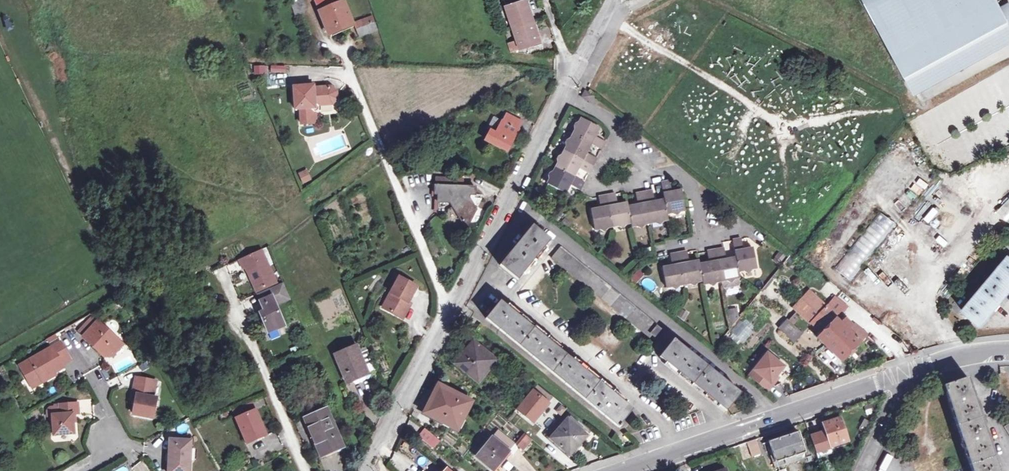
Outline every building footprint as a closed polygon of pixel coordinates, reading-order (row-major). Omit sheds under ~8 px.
[(343,0),(316,0),(329,33),(352,24),(343,0)] [(541,41),(527,0),(504,0),(518,38),(507,42),(510,51),(541,41)] [(1005,7),(1001,0),(866,0),(919,93),(1008,42),(1008,5),(1005,7)] [(254,74),(266,74),(266,66),(254,66),(254,74)] [(313,85),(293,87),(295,109),(300,109),(301,124),(311,123),(310,114),(314,113),(313,112),(318,106),(318,105),(332,104),(337,99),(336,91),(331,87),(313,88),(313,85)] [(592,102),(595,95),(587,91),(583,97),(592,102)] [(494,136),(489,133),(484,144),(497,152),(498,150),(505,154),(510,144),(512,140),(513,140),(516,134),(515,133),(520,126),(504,117),(501,124),(500,123),(496,130),(497,131),(494,136)] [(574,175),(577,169),(579,166),(588,172),(597,157),(588,152),(592,143),(601,148),(605,140),(596,136),(600,127),(582,118),(547,183),(565,192),(570,183),(580,188),(584,180),(574,175)] [(487,132),(489,133),(494,136),(497,131),(496,130),(500,123),(493,120),(487,132)] [(308,169),(298,172),(303,184),(312,181),(308,169)] [(931,183),(915,170),(887,205),(903,217),(931,183)] [(977,210),(937,180),(907,220),(947,250),(977,210)] [(682,190),(675,192),(672,192),(670,181),(661,183),(665,199),(655,201),(653,190),(644,192),(636,194),(638,204),(628,206),(627,202),(617,204),(615,193),(599,196),(601,206),(591,209),(595,229),(631,222),(632,226),(668,219),(667,213),(686,210),(682,190)] [(436,193),(435,203),(445,204),(458,222),(461,220),(467,224),(474,210),(467,199),(463,199),(463,195),(473,195),(473,188),(433,185),(432,192),(436,193)] [(997,212),(1008,223),(1008,199),(997,212)] [(445,204),(435,203),(434,213),(441,213),(450,227),(458,222),(445,204)] [(881,212),(853,248),(837,268),(852,281),(870,259),(897,225),(881,212)] [(499,265),(517,279),(550,239),(532,225),(499,265)] [(754,248),(744,250),(742,239),(732,241),(735,258),(726,260),(724,249),(709,252),(711,263),(700,265),(699,260),(688,262),(687,251),(671,254),(673,265),(662,268),(666,288),(703,281),(704,284),(739,278),(738,271),(757,268),(754,248)] [(561,247),(553,258),(657,342),(665,332),(561,247)] [(261,249),(239,259),(242,267),(245,266),(252,282),(255,281),(259,290),(276,282),(261,249)] [(962,309),(980,325),(1008,291),(1008,255),(962,309)] [(629,277),(636,284),(644,276),(637,269),(629,277)] [(416,287),(399,278),(382,308),(400,318),(416,287)] [(282,282),(265,290),(268,297),(260,300),(258,296),(253,298),(257,307),(254,309),(264,332),(267,331),(267,332),(284,325),(273,298),(286,292),(282,282)] [(265,290),(257,293),(258,296),(260,300),(268,297),(265,290)] [(828,308),(813,294),(798,309),(823,333),(819,339),(826,346),(846,327),(838,319),(841,316),(829,307),(828,308)] [(836,298),(829,307),(841,316),(848,307),(836,298)] [(487,318),(620,428),(623,424),(621,423),(633,409),(501,301),(487,318)] [(94,323),(89,319),(78,332),(82,336),(94,323)] [(803,334),(788,319),(780,328),(795,343),(803,334)] [(744,344),(754,332),(740,320),(730,332),(744,344)] [(103,357),(111,356),(121,344),(96,321),(94,323),(82,336),(81,337),(103,357)] [(857,325),(851,332),(862,343),(868,337),(869,335),(857,325)] [(851,332),(846,327),(826,346),(828,347),(844,362),(862,343),(851,332)] [(674,339),(659,357),(726,411),(740,393),(674,339)] [(496,360),(473,341),(456,363),(479,382),(496,360)] [(39,379),(41,382),(51,378),(50,375),(63,368),(61,365),(70,361),(59,343),(18,366),(28,385),(39,379)] [(367,373),(358,352),(355,346),(335,355),(347,382),(367,373)] [(358,352),(367,373),(375,369),(365,349),(358,352)] [(769,355),(751,378),(769,392),(775,386),(773,384),(786,368),(769,355)] [(972,470),(999,470),(968,377),(943,386),(972,470)] [(137,395),(136,402),(134,414),(153,418),(157,398),(153,397),(156,381),(136,378),(133,394),(137,395)] [(457,428),(470,402),(439,386),(426,414),(457,428)] [(549,396),(537,386),(517,410),(532,423),(548,404),(545,401),(549,396)] [(81,415),(91,414),(90,399),(80,400),(81,415)] [(53,435),(73,434),(72,415),(77,414),(77,403),(57,404),(58,415),(51,416),(53,435)] [(247,443),(266,434),(251,403),(233,412),(247,443)] [(332,449),(331,448),(341,444),(336,433),(338,432),(334,423),(331,424),(325,408),(318,412),(314,404),(302,410),(305,417),(304,418),(315,443),(318,442),(323,453),(332,449)] [(832,446),(848,440),(840,418),(824,423),(828,436),(832,446)] [(588,436),(569,419),(551,439),(570,456),(588,436)] [(435,449),(441,442),(425,429),(419,435),(435,449)] [(476,457),(493,470),(516,444),(499,430),(476,457)] [(824,432),(811,436),(816,452),(832,446),(828,436),(826,437),(824,432)] [(800,433),(771,443),(776,461),(773,462),(775,468),(801,459),(799,454),(808,450),(805,440),(802,441),(800,433)] [(746,441),(750,456),(762,453),(758,438),(746,441)] [(167,470),(188,470),(188,460),(189,444),(189,441),(169,440),(167,470)] [(776,461),(771,443),(767,444),(773,462),(776,461)] [(799,454),(801,459),(813,455),(811,450),(808,450),(799,454)]
